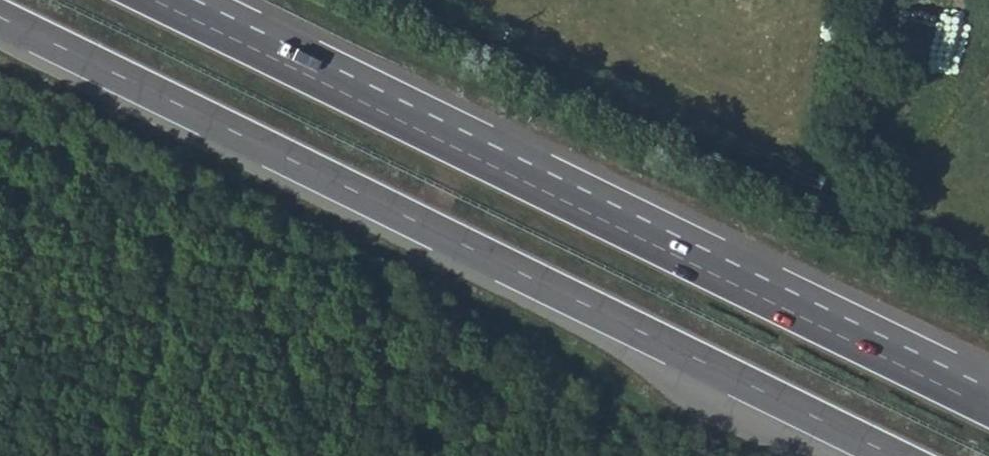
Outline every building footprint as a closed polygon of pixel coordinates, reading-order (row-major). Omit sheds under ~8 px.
[(848,151),(841,149),(840,157),(848,158),(848,151)]
